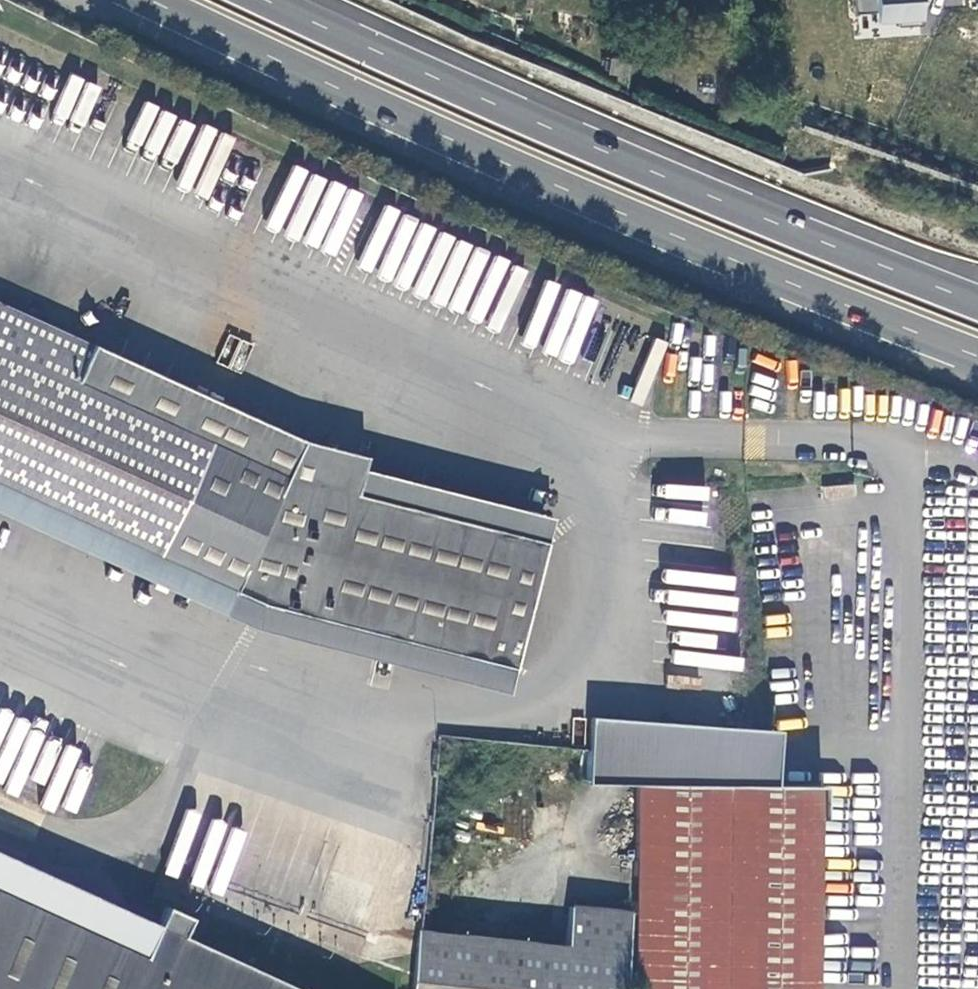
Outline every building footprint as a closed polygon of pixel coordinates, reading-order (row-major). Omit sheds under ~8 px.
[(852,15),(873,13),(873,22),(894,21),(894,26),(918,25),(916,0),(851,0),(852,15)] [(455,263),(456,262),(476,276),(488,258),(445,229),(433,248),(455,263)] [(500,288),(509,259),(495,255),(486,283),(500,288)] [(524,277),(507,343),(595,365),(597,355),(620,360),(615,382),(655,392),(671,329),(635,320),(634,326),(613,320),(618,300),(524,277)] [(263,605),(513,668),(545,540),(355,492),(361,468),(364,457),(302,442),(0,304),(0,485),(263,605)] [(551,516),(361,468),(355,492),(545,540),(551,516)] [(854,496),(852,480),(824,483),(825,499),(854,496)] [(0,485),(0,514),(248,627),(507,691),(513,668),(263,605),(0,485)] [(692,783),(771,782),(775,727),(738,725),(587,714),(583,781),(634,784),(634,782),(637,782),(692,783)] [(819,814),(821,814),(821,783),(771,782),(692,783),(637,782),(634,782),(634,784),(631,988),(816,988),(819,814)] [(0,855),(0,893),(142,960),(157,928),(0,855)] [(181,939),(190,921),(166,910),(157,928),(142,960),(0,893),(0,988),(289,988),(181,939)] [(625,951),(629,911),(569,906),(565,945),(625,951)] [(625,951),(565,945),(415,930),(410,988),(621,988),(625,951)]
